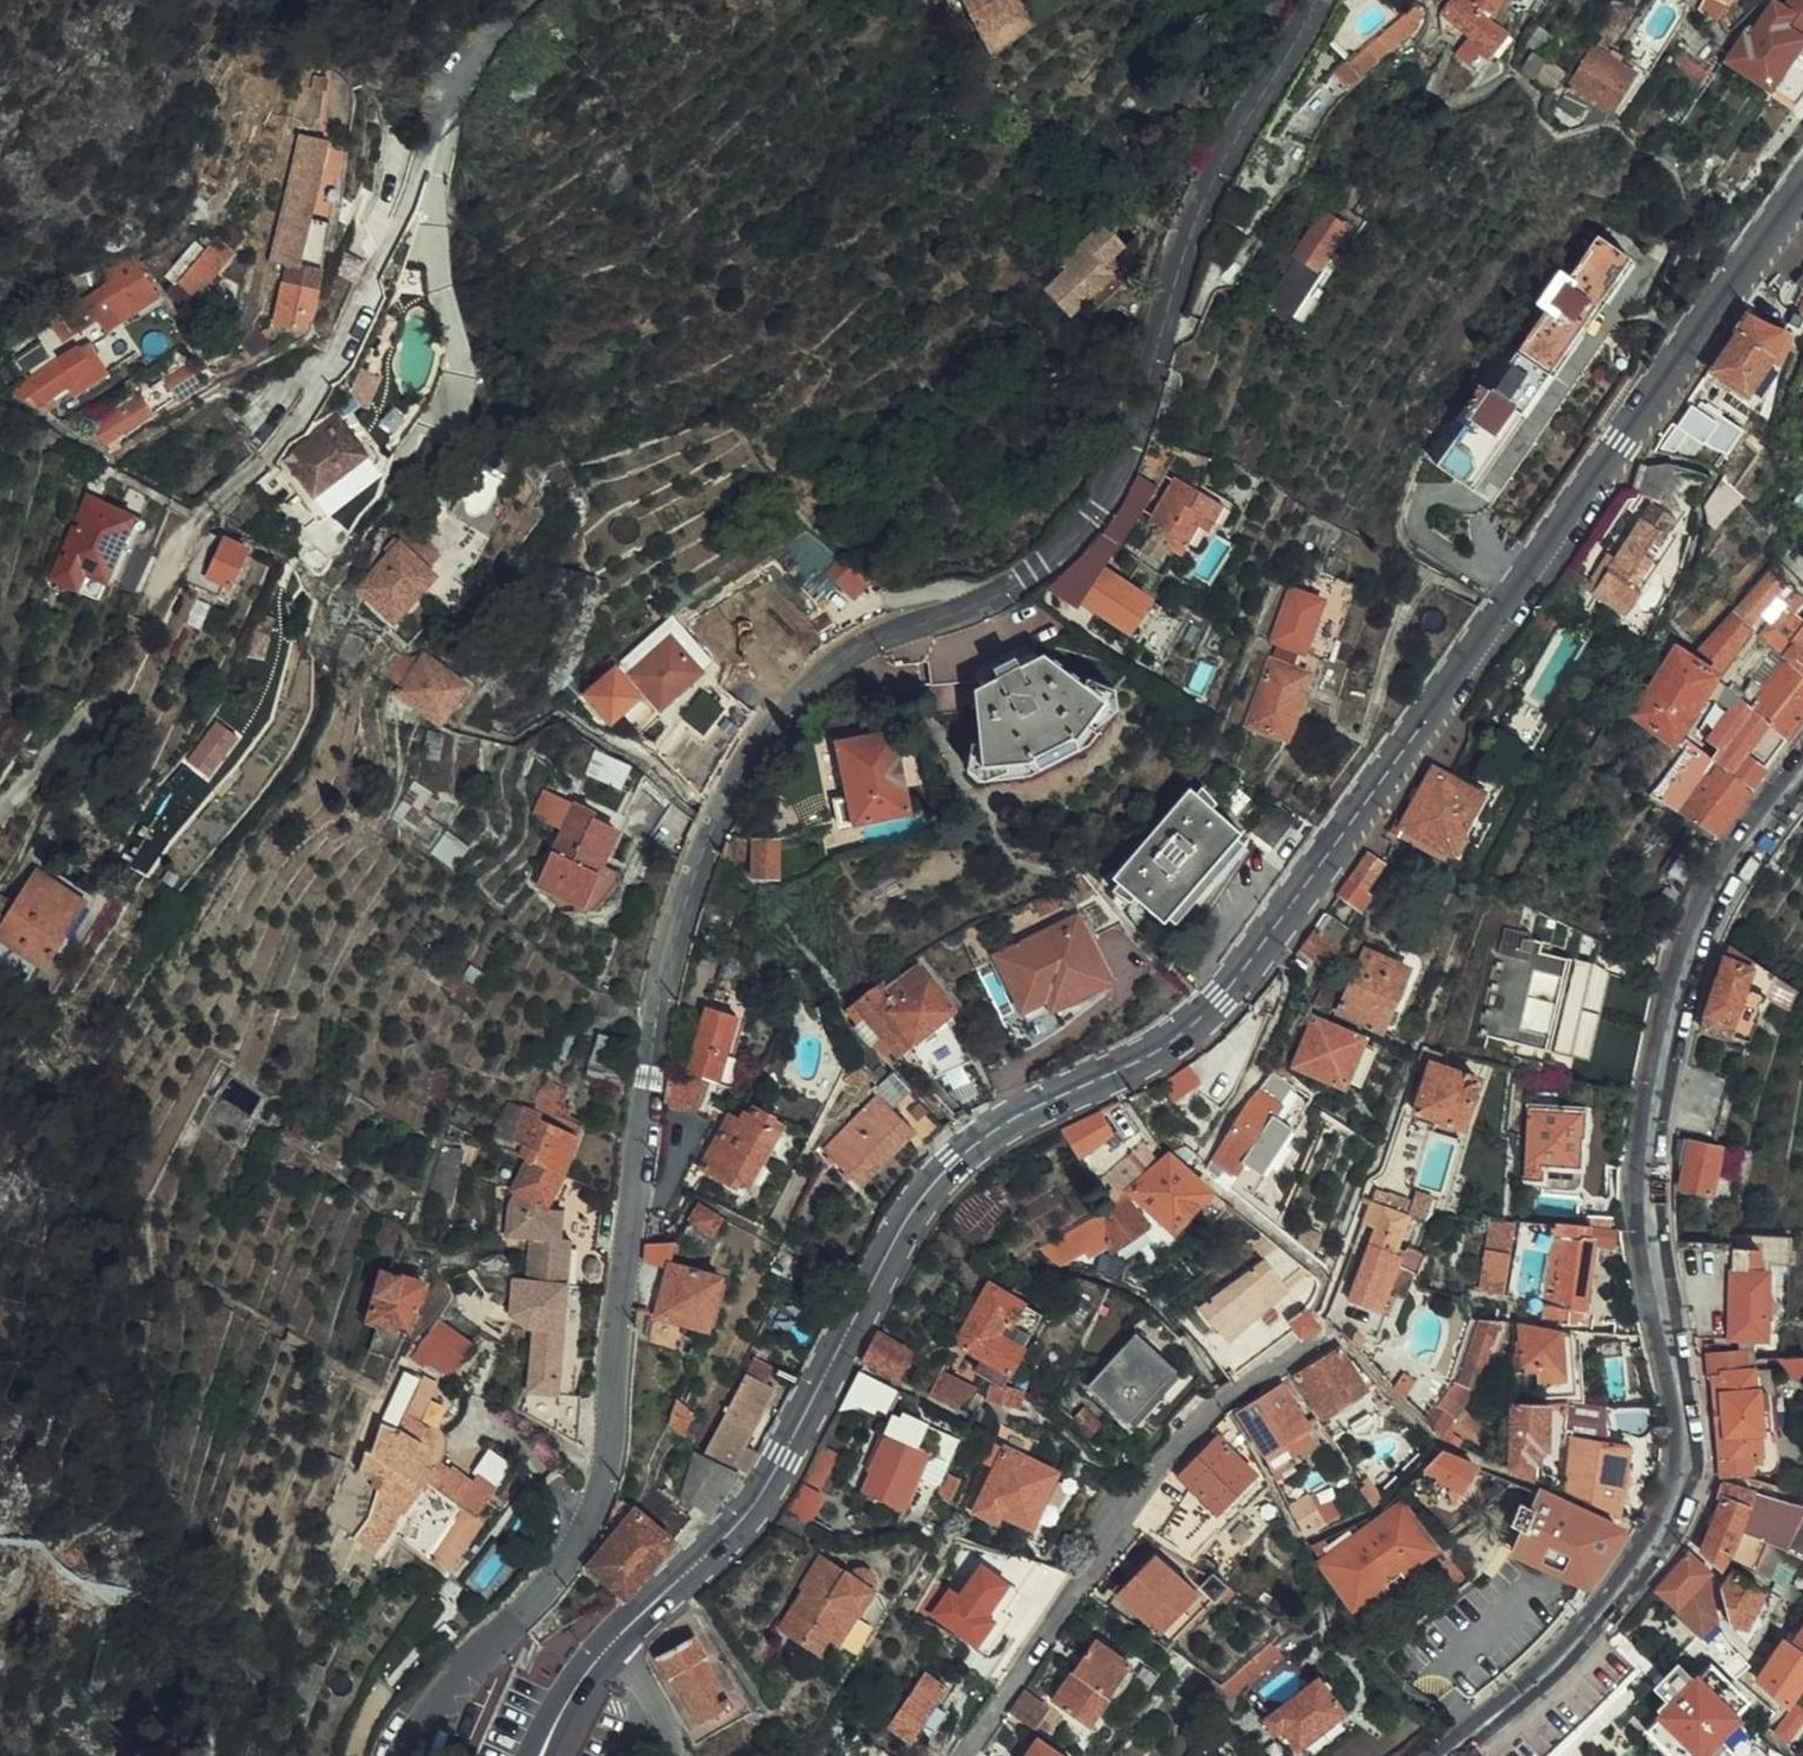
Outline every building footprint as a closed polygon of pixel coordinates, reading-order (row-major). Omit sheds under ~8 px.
[(967,21),(1004,0),(955,0),(967,21)] [(1021,12),(1013,0),(1004,0),(967,21),(981,45),(1021,12)] [(1440,8),(1458,23),(1479,41),(1481,43),(1494,22),(1481,12),(1473,6),(1477,1),(1477,0),(1430,0),(1440,8)] [(1701,8),(1720,19),(1730,0),(1705,0),(1701,8)] [(1798,101),(1802,94),(1802,0),(1788,0),(1784,6),(1772,0),(1747,38),(1742,35),(1728,57),(1771,84),(1798,101)] [(1333,85),(1346,97),(1360,85),(1378,69),(1377,68),(1415,34),(1411,30),(1421,22),(1412,11),(1363,57),(1333,85)] [(957,24),(941,35),(950,49),(965,37),(957,24)] [(1568,106),(1607,105),(1636,59),(1613,44),(1607,52),(1581,35),(1569,53),(1563,50),(1539,89),(1568,106)] [(1515,36),(1501,58),(1519,69),(1534,47),(1515,36)] [(1666,70),(1697,92),(1713,71),(1681,48),(1666,70)] [(916,100),(906,89),(890,101),(900,113),(916,100)] [(282,122),(276,151),(304,157),(309,127),(282,122)] [(256,244),(277,249),(273,267),(301,273),(305,257),(284,252),(304,157),(276,151),(256,244)] [(1076,296),(1103,271),(1096,263),(1086,250),(1097,241),(1115,226),(1107,217),(1114,211),(1101,196),(1088,207),(1064,228),(1043,245),(1051,255),(1029,276),(1053,300),(1069,287),(1076,296)] [(1253,293),(1272,306),(1278,297),(1291,304),(1307,278),(1310,274),(1298,266),(1332,214),(1310,200),(1289,231),(1275,221),(1265,236),(1273,242),(1271,249),(1269,257),(1273,260),(1253,293)] [(1353,208),(1342,200),(1332,214),(1298,266),(1310,274),(1324,252),(1353,208)] [(198,220),(218,237),(230,221),(209,205),(198,220)] [(1445,396),(1413,441),(1484,491),(1569,367),(1643,260),(1573,212),(1512,299),(1445,396)] [(161,248),(147,265),(159,274),(154,280),(171,293),(218,237),(198,220),(190,213),(161,248)] [(161,248),(148,231),(129,241),(144,264),(147,265),(161,248)] [(1265,254),(1269,257),(1271,249),(1273,242),(1265,236),(1263,241),(1271,246),(1265,254)] [(348,247),(324,239),(320,249),(316,261),(340,268),(348,247)] [(114,282),(122,293),(140,281),(119,250),(117,252),(110,244),(89,259),(95,269),(54,296),(66,313),(114,282)] [(1793,277),(1802,285),(1802,260),(1793,277)] [(301,273),(273,267),(265,289),(298,296),(301,273)] [(1787,297),(1798,304),(1802,294),(1802,285),(1793,277),(1787,297)] [(298,296),(265,289),(261,305),(283,312),(297,305),(298,296)] [(1742,343),(1716,379),(1732,390),(1752,403),(1776,371),(1784,354),(1790,342),(1792,338),(1774,333),(1758,324),(1754,321),(1739,341),(1742,343)] [(71,330),(13,367),(28,388),(74,355),(68,344),(77,338),(71,330)] [(427,358),(411,347),(387,382),(403,393),(427,358)] [(173,348),(150,363),(156,374),(157,375),(163,383),(187,368),(173,348)] [(70,416),(89,432),(149,393),(143,385),(157,375),(156,374),(150,363),(70,416)] [(1676,431),(1665,447),(1677,455),(1680,449),(1685,452),(1692,442),(1707,453),(1723,432),(1696,413),(1681,434),(1676,431)] [(294,469),(311,493),(318,503),(371,465),(360,450),(338,419),(306,442),(301,442),(289,450),(299,466),(294,469)] [(1178,493),(1187,478),(1162,462),(1135,506),(1145,512),(1126,536),(1146,550),(1163,525),(1176,532),(1192,502),(1178,493)] [(1643,477),(1643,481),(1639,500),(1674,498),(1682,475),(1669,473),(1643,477)] [(1213,493),(1187,478),(1178,493),(1192,502),(1203,509),(1213,493)] [(1102,507),(1095,516),(1115,530),(1137,495),(1117,482),(1102,507)] [(36,556),(56,567),(69,531),(85,493),(73,485),(36,556)] [(69,531),(56,567),(62,570),(71,554),(88,563),(118,576),(137,532),(112,518),(116,509),(100,500),(103,495),(89,487),(86,494),(85,493),(69,531)] [(1735,497),(1725,491),(1709,515),(1711,531),(1735,497)] [(340,572),(375,605),(416,561),(409,554),(422,541),(389,508),(365,533),(371,539),(340,572)] [(1662,510),(1651,527),(1668,538),(1674,543),(1681,521),(1662,510)] [(809,555),(825,542),(823,538),(817,533),(799,512),(789,518),(759,533),(798,582),(818,566),(809,555)] [(197,516),(179,552),(197,561),(192,572),(204,578),(210,568),(215,571),(233,535),(197,516)] [(1067,545),(1054,559),(1069,571),(1079,578),(1070,589),(1115,618),(1113,621),(1145,643),(1167,611),(1135,590),(1137,587),(1093,558),(1085,569),(1080,566),(1101,535),(1086,524),(1067,545)] [(1601,582),(1595,592),(1634,620),(1648,600),(1641,595),(1660,567),(1652,562),(1668,538),(1651,527),(1624,565),(1615,559),(1600,580),(1601,582)] [(824,573),(841,560),(825,542),(809,555),(818,566),(824,573)] [(1625,694),(1620,700),(1659,731),(1666,722),(1666,721),(1703,665),(1736,617),(1736,613),(1742,606),(1773,564),(1762,553),(1750,567),(1684,646),(1681,650),(1663,637),(1625,694)] [(71,554),(62,570),(81,579),(88,563),(71,554)] [(841,560),(824,573),(830,580),(847,567),(841,560)] [(1782,572),(1773,564),(1742,606),(1736,613),(1736,617),(1746,625),(1754,612),(1781,575),(1782,572)] [(1294,679),(1291,677),(1297,660),(1281,654),(1287,636),(1291,638),(1309,587),(1278,576),(1260,627),(1265,629),(1259,647),(1235,711),(1275,726),(1294,679)] [(242,609),(259,616),(265,602),(249,595),(242,609)] [(655,623),(685,658),(697,647),(657,599),(644,610),(655,623)] [(1772,648),(1802,674),(1802,618),(1792,609),(1776,630),(1780,633),(1769,646),(1772,648)] [(1754,612),(1746,625),(1762,640),(1772,629),(1754,612)] [(685,658),(655,623),(615,659),(645,694),(685,658)] [(1003,641),(983,651),(986,659),(962,672),(969,719),(955,724),(958,758),(973,764),(1020,761),(1039,752),(1080,730),(1109,696),(1107,673),(1089,662),(1078,675),(1033,636),(1006,650),(1003,641)] [(385,640),(380,637),(365,656),(385,670),(398,650),(385,640)] [(398,650),(385,670),(379,677),(406,695),(423,706),(450,669),(406,639),(398,650)] [(1772,725),(1802,685),(1802,674),(1772,648),(1754,672),(1743,664),(1732,679),(1724,671),(1717,678),(1772,725)] [(615,676),(600,657),(571,678),(591,706),(606,696),(599,688),(615,676)] [(1624,666),(1608,689),(1620,700),(1625,694),(1617,687),(1629,671),(1624,666)] [(1708,736),(1704,740),(1740,768),(1772,725),(1717,678),(1713,675),(1705,688),(1718,698),(1714,703),(1696,727),(1708,736)] [(621,685),(615,676),(599,688),(606,696),(621,685)] [(179,736),(177,737),(197,752),(214,727),(193,713),(179,736)] [(860,720),(853,721),(823,728),(835,783),(822,786),(828,811),(896,795),(878,716),(860,720)] [(1662,734),(1665,736),(1667,737),(1674,728),(1669,725),(1662,734)] [(1432,763),(1393,832),(1395,834),(1438,857),(1441,858),(1447,849),(1455,854),(1466,836),(1472,840),(1486,818),(1480,814),(1525,741),(1501,727),(1472,774),(1484,780),(1478,791),(1466,783),(1447,773),(1432,763)] [(1667,737),(1669,738),(1676,730),(1674,728),(1667,737)] [(1669,738),(1635,784),(1702,823),(1733,782),(1738,774),(1736,773),(1699,746),(1676,730),(1669,738)] [(1699,746),(1736,773),(1740,768),(1704,740),(1699,746)] [(659,787),(634,761),(605,813),(608,814),(634,828),(659,787)] [(533,796),(561,812),(574,787),(546,771),(533,796)] [(1118,846),(1101,868),(1156,912),(1208,845),(1226,821),(1197,799),(1201,793),(1177,774),(1118,846)] [(1484,780),(1472,774),(1466,783),(1478,791),(1484,780)] [(608,814),(605,813),(588,803),(591,796),(574,787),(561,812),(558,818),(571,824),(561,842),(586,856),(608,814)] [(1241,820),(1247,825),(1260,835),(1283,807),(1262,791),(1241,820)] [(558,818),(534,862),(566,881),(563,888),(588,897),(607,862),(608,859),(591,853),(588,857),(586,856),(561,842),(571,824),(558,818)] [(724,829),(718,844),(747,847),(747,867),(772,868),(774,833),(724,829)] [(1369,850),(1338,892),(1360,906),(1368,890),(1385,859),(1369,850)] [(51,940),(42,935),(70,886),(18,857),(0,891),(0,938),(39,959),(51,940)] [(42,935),(51,940),(78,889),(70,886),(42,935)] [(1300,946),(1295,953),(1313,963),(1318,955),(1328,961),(1340,940),(1349,924),(1339,918),(1327,908),(1315,925),(1300,946)] [(1008,935),(988,944),(983,947),(985,952),(1007,1001),(1093,962),(1070,913),(1011,941),(1008,935)] [(1517,924),(1487,917),(1481,940),(1484,940),(1469,1027),(1533,1041),(1562,1047),(1583,955),(1554,949),(1527,942),(1529,932),(1516,929),(1517,924)] [(1365,945),(1337,1006),(1381,1024),(1410,964),(1365,945)] [(1796,993),(1726,945),(1702,1012),(1698,1028),(1724,1035),(1729,1023),(1748,1030),(1762,998),(1789,1008),(1796,993)] [(870,968),(840,992),(845,999),(848,996),(879,1040),(891,1031),(907,1020),(914,1015),(939,997),(938,996),(909,950),(876,974),(870,968)] [(690,992),(673,1061),(697,1067),(702,1068),(710,1041),(722,1002),(690,992)] [(1760,1018),(1781,1029),(1789,1008),(1762,998),(1748,1030),(1729,1023),(1724,1035),(1744,1040),(1754,1033),(1760,1018)] [(1348,1031),(1351,1022),(1319,1010),(1301,1003),(1282,1055),(1331,1075),(1333,1068),(1347,1073),(1361,1036),(1348,1031)] [(586,1026),(571,1070),(607,1082),(617,1034),(586,1026)] [(926,1044),(908,1051),(920,1063),(957,1049),(951,1034),(933,1041),(926,1044)] [(702,1068),(722,1074),(727,1056),(715,1053),(717,1044),(710,1041),(702,1068)] [(1466,1066),(1429,1054),(1417,1050),(1402,1098),(1450,1113),(1466,1066)] [(650,1090),(651,1092),(684,1094),(694,1071),(673,1061),(670,1060),(655,1054),(653,1053),(649,1089),(650,1090)] [(932,1076),(950,1096),(975,1085),(955,1058),(932,1076)] [(876,1060),(868,1069),(860,1079),(864,1083),(880,1099),(897,1081),(876,1060)] [(1191,1063),(1162,1081),(1177,1102),(1204,1080),(1191,1063)] [(500,1113),(491,1132),(515,1143),(517,1139),(549,1153),(564,1108),(551,1103),(555,1091),(546,1087),(551,1073),(538,1068),(516,1119),(500,1113)] [(1202,1164),(1217,1177),(1228,1159),(1237,1165),(1248,1148),(1273,1112),(1282,1099),(1291,1103),(1304,1108),(1305,1105),(1307,1100),(1311,1095),(1294,1084),(1292,1088),(1269,1072),(1262,1081),(1250,1093),(1202,1164)] [(1685,1099),(1681,1124),(1716,1131),(1723,1099),(1725,1086),(1689,1080),(1685,1099)] [(810,1140),(843,1173),(860,1155),(854,1150),(893,1112),(887,1105),(880,1099),(864,1083),(810,1140)] [(897,1119),(907,1129),(908,1129),(926,1111),(904,1089),(887,1105),(893,1112),(899,1117),(897,1119)] [(696,1090),(690,1102),(713,1113),(708,1121),(692,1155),(726,1171),(730,1163),(739,1167),(765,1116),(758,1113),(762,1105),(743,1096),(739,1103),(732,1099),(728,1106),(696,1090)] [(1529,1168),(1529,1173),(1545,1175),(1561,1176),(1564,1159),(1567,1159),(1570,1130),(1572,1129),(1574,1098),(1515,1091),(1511,1167),(1529,1168)] [(1095,1109),(1061,1129),(1078,1157),(1113,1130),(1095,1109)] [(860,1155),(897,1119),(899,1117),(893,1112),(854,1150),(860,1155)] [(1273,1112),(1248,1148),(1254,1153),(1266,1162),(1291,1127),(1281,1118),(1273,1112)] [(517,1139),(515,1143),(499,1176),(514,1183),(511,1191),(537,1205),(543,1194),(530,1190),(547,1157),(549,1153),(517,1139)] [(1692,1170),(1688,1187),(1717,1194),(1728,1149),(1693,1142),(1687,1169),(1692,1170)] [(1139,1147),(1126,1159),(1144,1179),(1157,1167),(1139,1147)] [(1144,1179),(1128,1191),(1171,1234),(1189,1215),(1206,1230),(1226,1207),(1185,1170),(1169,1158),(1168,1158),(1157,1167),(1144,1179)] [(1095,1186),(1108,1207),(1123,1195),(1128,1191),(1144,1179),(1126,1159),(1095,1186)] [(1545,1175),(1529,1173),(1529,1182),(1544,1184),(1545,1175)] [(499,1176),(495,1183),(511,1191),(514,1183),(499,1176)] [(986,1182),(954,1214),(956,1225),(970,1246),(1009,1212),(986,1182)] [(511,1191),(495,1183),(492,1191),(509,1192),(511,1191)] [(1395,1201),(1356,1188),(1348,1206),(1362,1210),(1389,1221),(1395,1201)] [(1578,1188),(1576,1209),(1612,1213),(1611,1190),(1596,1190),(1578,1188)] [(1428,1216),(1435,1194),(1418,1190),(1412,1211),(1428,1216)] [(509,1192),(492,1191),(490,1192),(492,1219),(515,1219),(517,1261),(552,1264),(555,1235),(547,1235),(548,1226),(550,1197),(543,1194),(537,1205),(511,1191),(509,1192)] [(685,1193),(674,1210),(696,1222),(706,1204),(685,1193)] [(1045,1245),(1050,1255),(1052,1257),(1073,1247),(1076,1252),(1098,1240),(1102,1246),(1143,1225),(1123,1195),(1108,1207),(1086,1220),(1073,1231),(1058,1238),(1045,1245)] [(1494,1206),(1471,1205),(1463,1265),(1486,1267),(1494,1206)] [(1547,1236),(1537,1235),(1530,1303),(1554,1307),(1556,1290),(1564,1291),(1572,1292),(1578,1224),(1575,1223),(1576,1209),(1543,1207),(1542,1222),(1548,1223),(1547,1236)] [(1389,1221),(1362,1210),(1330,1285),(1342,1290),(1332,1313),(1356,1324),(1367,1301),(1363,1299),(1384,1253),(1389,1244),(1380,1241),(1386,1227),(1389,1221)] [(1717,1222),(1716,1233),(1720,1233),(1727,1233),(1727,1223),(1717,1222)] [(1780,1224),(1758,1223),(1757,1234),(1780,1236),(1780,1224)] [(654,1230),(635,1230),(633,1241),(654,1247),(656,1247),(661,1231),(654,1230)] [(353,1335),(380,1344),(388,1325),(392,1316),(397,1318),(410,1267),(415,1246),(416,1240),(387,1231),(379,1258),(369,1256),(355,1304),(362,1306),(353,1335)] [(1389,1244),(1384,1253),(1406,1264),(1408,1259),(1416,1240),(1405,1234),(1395,1231),(1389,1244)] [(1727,1233),(1720,1233),(1718,1326),(1754,1325),(1753,1258),(1745,1257),(1745,1233),(1727,1233)] [(629,1267),(626,1294),(641,1298),(654,1247),(633,1241),(629,1267)] [(1246,1245),(1186,1298),(1213,1329),(1274,1276),(1246,1245)] [(654,1247),(641,1298),(691,1312),(705,1261),(656,1247),(654,1247)] [(552,1264),(517,1261),(501,1259),(498,1294),(511,1295),(510,1307),(522,1309),(517,1361),(543,1362),(552,1264)] [(961,1359),(975,1366),(988,1372),(1027,1301),(973,1269),(944,1323),(952,1327),(949,1333),(970,1344),(961,1359)] [(1556,1290),(1554,1307),(1562,1308),(1564,1291),(1556,1290)] [(1222,1360),(1279,1315),(1273,1307),(1263,1294),(1205,1339),(1222,1360)] [(1279,1315),(1285,1325),(1303,1312),(1292,1298),(1290,1296),(1273,1307),(1279,1315)] [(1435,1369),(1426,1381),(1420,1389),(1437,1404),(1459,1373),(1466,1352),(1469,1352),(1486,1304),(1465,1300),(1442,1363),(1439,1363),(1435,1369)] [(1466,1352),(1459,1373),(1472,1377),(1497,1306),(1486,1304),(1469,1352),(1466,1352)] [(425,1306),(406,1325),(418,1331),(413,1344),(437,1360),(457,1329),(425,1306)] [(1535,1314),(1508,1308),(1507,1326),(1504,1327),(1502,1341),(1498,1358),(1513,1359),(1512,1353),(1521,1355),(1523,1386),(1562,1379),(1561,1314),(1535,1314)] [(849,1350),(850,1350),(882,1366),(892,1342),(865,1320),(864,1319),(849,1350)] [(1116,1320),(1071,1372),(1111,1409),(1125,1393),(1158,1357),(1147,1347),(1116,1320)] [(952,1327),(944,1323),(940,1329),(949,1333),(952,1327)] [(1363,1399),(1379,1390),(1336,1345),(1331,1348),(1322,1335),(1281,1363),(1320,1424),(1335,1414),(1342,1416),(1350,1417),(1355,1414),(1360,1410),(1361,1406),(1363,1399)] [(1696,1340),(1696,1360),(1735,1355),(1733,1345),(1733,1336),(1696,1340)] [(1792,1340),(1762,1342),(1762,1368),(1794,1364),(1793,1343),(1792,1340)] [(1793,1343),(1794,1364),(1794,1370),(1802,1369),(1802,1342),(1793,1343)] [(1735,1355),(1696,1360),(1702,1397),(1704,1442),(1704,1461),(1714,1461),(1721,1460),(1731,1459),(1738,1459),(1737,1440),(1747,1440),(1746,1417),(1749,1416),(1748,1374),(1744,1373),(1743,1354),(1735,1355)] [(925,1357),(914,1380),(945,1396),(956,1371),(925,1357)] [(1158,1357),(1125,1393),(1146,1412),(1151,1407),(1179,1375),(1158,1357)] [(883,1376),(846,1358),(835,1379),(833,1384),(847,1390),(862,1397),(864,1392),(874,1396),(883,1376)] [(543,1362),(517,1361),(516,1374),(542,1375),(543,1362)] [(704,1446),(742,1469),(748,1460),(755,1449),(740,1442),(773,1386),(749,1371),(704,1446)] [(1265,1372),(1223,1398),(1238,1429),(1257,1462),(1279,1448),(1266,1428),(1291,1412),(1265,1372)] [(402,1375),(389,1403),(405,1411),(418,1383),(402,1375)] [(1420,1389),(1407,1405),(1425,1422),(1431,1414),(1437,1404),(1420,1389)] [(1497,1390),(1497,1454),(1518,1463),(1518,1447),(1526,1447),(1526,1432),(1533,1432),(1534,1391),(1497,1390)] [(1056,1411),(1074,1423),(1083,1412),(1065,1398),(1056,1411)] [(681,1399),(670,1421),(689,1435),(698,1410),(681,1399)] [(894,1494),(919,1436),(905,1430),(915,1409),(892,1399),(890,1403),(882,1399),(874,1418),(852,1466),(856,1468),(852,1476),(894,1494)] [(1213,1401),(1195,1421),(1201,1426),(1164,1463),(1177,1475),(1183,1481),(1174,1491),(1192,1508),(1184,1516),(1189,1532),(1204,1517),(1207,1520),(1249,1478),(1231,1456),(1211,1434),(1224,1421),(1213,1401)] [(405,1411),(389,1403),(383,1414),(369,1408),(360,1436),(352,1434),(344,1458),(365,1467),(352,1508),(338,1528),(359,1543),(379,1518),(432,1553),(466,1505),(458,1499),(405,1461),(419,1444),(422,1435),(418,1417),(405,1411)] [(1556,1425),(1551,1477),(1605,1501),(1612,1447),(1614,1433),(1556,1425)] [(826,1439),(813,1432),(810,1430),(809,1434),(796,1459),(774,1495),(797,1509),(810,1485),(807,1483),(806,1478),(826,1439)] [(1028,1439),(997,1507),(1016,1517),(1020,1509),(1050,1523),(1065,1491),(1061,1488),(1072,1467),(1046,1455),(1049,1449),(1028,1439)] [(1424,1439),(1411,1453),(1447,1477),(1460,1453),(1424,1439)] [(405,1461),(458,1499),(474,1473),(458,1461),(453,1466),(419,1444),(405,1461)] [(1612,1447),(1605,1501),(1610,1503),(1618,1448),(1612,1447)] [(736,1477),(706,1459),(690,1483),(681,1493),(683,1504),(692,1511),(695,1507),(708,1517),(736,1477)] [(1286,1466),(1293,1481),(1294,1481),(1309,1473),(1301,1459),(1286,1466)] [(1523,1479),(1501,1470),(1468,1495),(1497,1507),(1505,1487),(1518,1493),(1523,1479)] [(1706,1471),(1702,1482),(1708,1485),(1699,1510),(1688,1537),(1705,1553),(1707,1550),(1711,1544),(1744,1558),(1750,1545),(1764,1554),(1775,1535),(1770,1534),(1725,1518),(1739,1479),(1706,1471)] [(1513,1542),(1573,1569),(1595,1538),(1608,1517),(1523,1479),(1518,1493),(1505,1487),(1497,1507),(1509,1513),(1499,1536),(1495,1544),(1509,1550),(1513,1542)] [(1757,1484),(1739,1479),(1725,1518),(1770,1534),(1793,1492),(1757,1484)] [(1293,1481),(1272,1492),(1288,1521),(1311,1511),(1294,1481),(1293,1481)] [(1316,1540),(1304,1549),(1333,1597),(1335,1595),(1376,1565),(1417,1532),(1386,1489),(1365,1504),(1316,1540)] [(1775,1535),(1785,1538),(1802,1504),(1802,1494),(1793,1492),(1770,1534),(1775,1535)] [(589,1572),(626,1601),(689,1523),(652,1494),(589,1572)] [(774,1495),(760,1513),(785,1528),(797,1509),(774,1495)] [(1307,1523),(1294,1531),(1304,1549),(1316,1540),(1307,1523)] [(1696,1558),(1673,1540),(1643,1578),(1661,1592),(1658,1596),(1687,1620),(1678,1630),(1686,1638),(1690,1633),(1698,1642),(1709,1652),(1723,1640),(1709,1620),(1705,1612),(1703,1605),(1697,1584),(1696,1558)] [(1099,1581),(1145,1622),(1178,1586),(1182,1581),(1167,1568),(1138,1542),(1099,1581)] [(786,1587),(764,1620),(806,1648),(816,1632),(825,1637),(832,1626),(860,1582),(862,1578),(863,1575),(862,1570),(860,1566),(858,1562),(854,1560),(849,1560),(841,1562),(837,1566),(805,1545),(780,1582),(786,1587)] [(1752,1576),(1720,1558),(1708,1577),(1714,1606),(1723,1618),(1733,1616),(1749,1582),(1752,1576)] [(982,1652),(1002,1624),(986,1612),(1007,1585),(980,1565),(967,1584),(962,1583),(949,1603),(938,1595),(927,1612),(971,1644),(982,1652)] [(1211,1572),(1198,1565),(1182,1581),(1178,1586),(1188,1594),(1198,1582),(1208,1589),(1219,1577),(1211,1572)] [(1733,1616),(1723,1618),(1732,1631),(1757,1585),(1749,1582),(1733,1616)] [(1329,1606),(1316,1585),(1311,1589),(1316,1610),(1329,1606)] [(1145,1622),(1139,1627),(1151,1635),(1188,1594),(1178,1586),(1145,1622)] [(1791,1661),(1802,1669),(1802,1668),(1802,1596),(1776,1635),(1797,1649),(1791,1661)] [(680,1624),(642,1648),(654,1669),(659,1666),(687,1712),(717,1692),(688,1646),(692,1645),(680,1624)] [(1080,1628),(1039,1689),(1076,1716),(1118,1654),(1080,1628)] [(1751,1655),(1743,1666),(1774,1690),(1791,1661),(1797,1649),(1776,1635),(1768,1629),(1751,1655)] [(1607,1637),(1533,1712),(1489,1755),(1530,1755),(1537,1750),(1629,1657),(1607,1637)] [(1733,1649),(1723,1640),(1709,1652),(1723,1665),(1725,1662),(1735,1651),(1733,1649)] [(370,1660),(393,1682),(406,1669),(382,1649),(370,1660)] [(1711,1755),(1712,1755),(1723,1743),(1705,1725),(1722,1706),(1717,1701),(1732,1687),(1696,1652),(1675,1673),(1634,1715),(1668,1750),(1686,1733),(1711,1755)] [(1657,1656),(1635,1679),(1649,1693),(1671,1670),(1657,1656)] [(1214,1675),(1212,1678),(1219,1684),(1234,1668),(1226,1662),(1214,1675)] [(1258,1719),(1259,1719),(1266,1713),(1273,1722),(1281,1733),(1285,1731),(1323,1704),(1326,1701),(1304,1670),(1250,1708),(1258,1719)] [(1780,1696),(1762,1721),(1778,1733),(1780,1730),(1802,1694),(1802,1678),(1795,1672),(1780,1696)] [(911,1743),(922,1725),(949,1687),(926,1674),(889,1729),(911,1743)] [(1009,1678),(994,1700),(1019,1718),(1035,1695),(1009,1678)] [(949,1687),(922,1725),(934,1733),(950,1710),(944,1706),(954,1691),(949,1687)] [(1780,1730),(1796,1741),(1802,1729),(1802,1694),(1780,1730)] [(1330,1714),(1323,1704),(1285,1731),(1293,1740),(1330,1714)] [(1020,1729),(1003,1755),(1063,1755),(1020,1729)] [(1712,1755),(1763,1755),(1739,1733),(1726,1745),(1723,1743),(1712,1755)]
